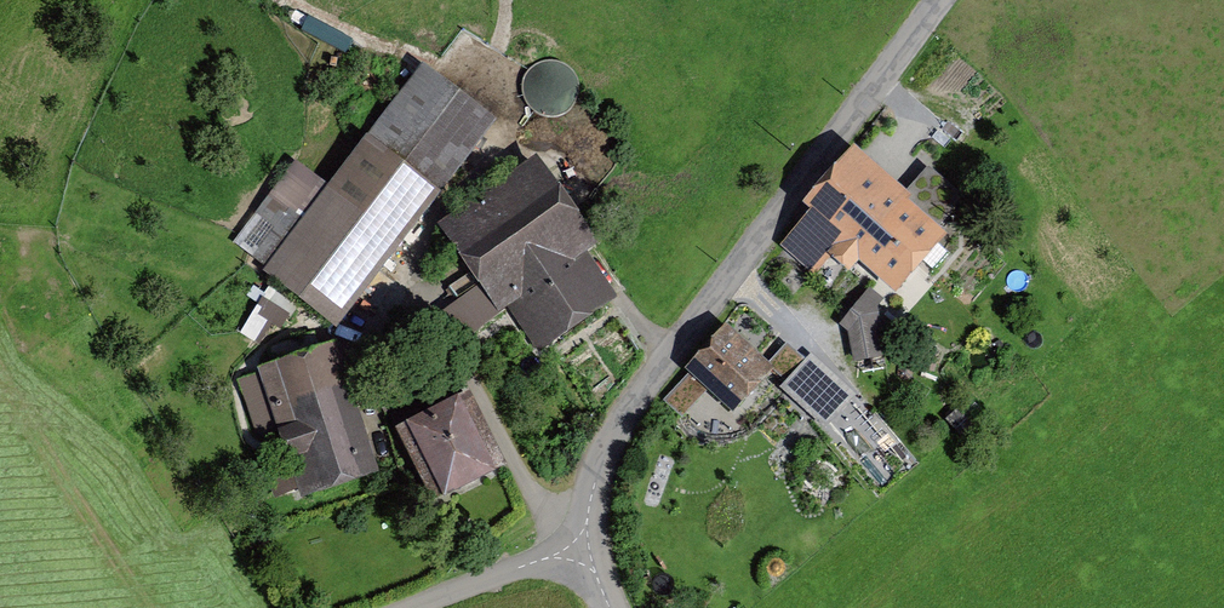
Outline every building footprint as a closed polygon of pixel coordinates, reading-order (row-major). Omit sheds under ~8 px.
[(256,257),(332,317),(484,121),(426,76),(338,189),(300,160),(265,205),(284,220),(256,257)] [(862,250),(899,282),(935,240),(866,179),(874,171),(855,154),(810,204),(818,210),(786,246),(815,272),(835,249),(851,263),(862,250)] [(966,201),(929,169),(906,196),(942,228),(966,201)] [(517,291),(546,334),(598,298),(518,180),(447,228),(499,303),(517,291)] [(850,330),(856,358),(883,353),(878,325),(869,317),(873,313),(859,302),(842,323),(850,330)] [(256,340),(274,316),(262,307),(244,331),(256,340)] [(282,429),(303,490),(366,469),(327,353),(316,356),(309,335),(269,349),(276,370),(241,381),(258,432),(282,429)] [(692,371),(729,406),(762,373),(723,337),(692,371)] [(790,386),(826,419),(847,396),(811,363),(790,386)] [(415,462),(432,494),(493,464),(449,377),(434,385),(425,366),(380,389),(377,397),(385,412),(397,406),(423,458),(415,462)]
